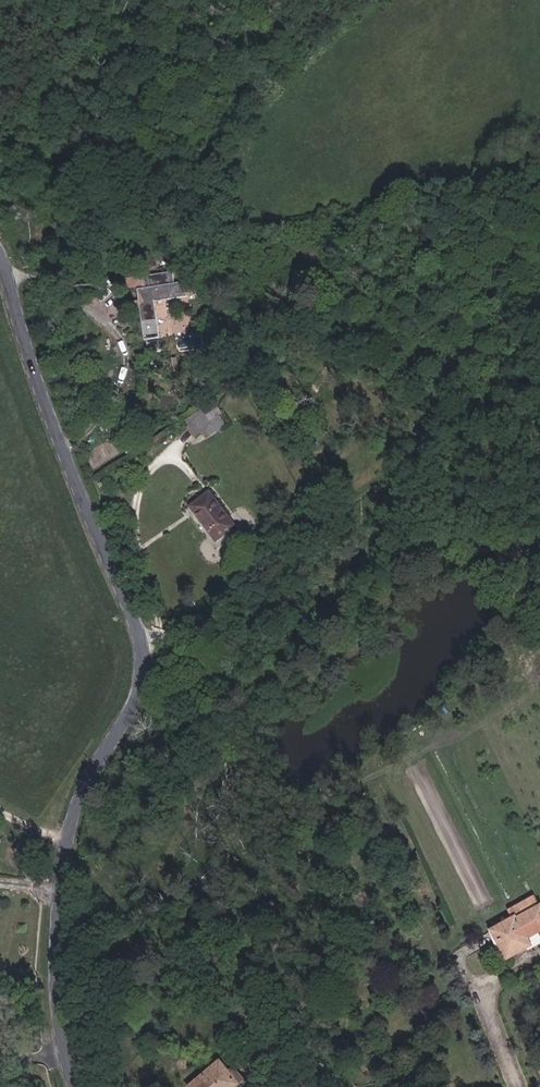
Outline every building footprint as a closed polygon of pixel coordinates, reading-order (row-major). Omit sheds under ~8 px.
[(144,343),(161,341),(157,304),(189,302),(188,287),(176,287),(175,276),(144,278),(145,289),(140,289),(144,343)] [(211,425),(202,412),(186,423),(196,437),(211,425)] [(191,507),(217,542),(237,527),(211,493),(191,507)] [(539,932),(539,907),(535,897),(508,911),(514,920),(487,933),(501,964),(539,945),(539,937),(538,933),(539,932)] [(223,1065),(196,1086),(241,1086),(223,1065)]
